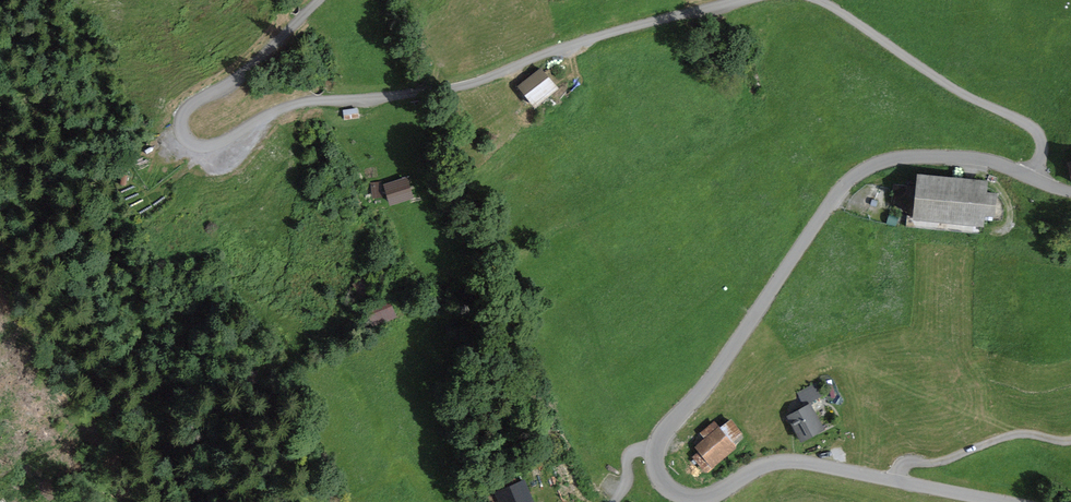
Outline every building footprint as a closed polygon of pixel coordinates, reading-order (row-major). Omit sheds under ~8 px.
[(541,67),(517,87),(535,107),(558,87),(541,67)] [(358,108),(343,110),(344,120),(360,118),(358,108)] [(996,181),(925,175),(921,220),(991,225),(992,214),(1005,215),(1007,193),(995,192),(996,181)] [(406,176),(383,184),(390,205),(413,198),(406,176)] [(391,297),(365,308),(373,327),(399,316),(391,297)] [(805,405),(786,416),(801,443),(826,429),(811,403),(825,394),(817,381),(797,392),(805,405)] [(698,451),(685,463),(694,474),(701,468),(706,473),(720,462),(722,465),(727,461),(725,458),(737,447),(735,444),(745,436),(730,418),(720,427),(714,420),(699,433),(704,439),(694,447),(698,451)] [(493,492),(498,501),(533,501),(534,501),(524,478),(493,492)]
